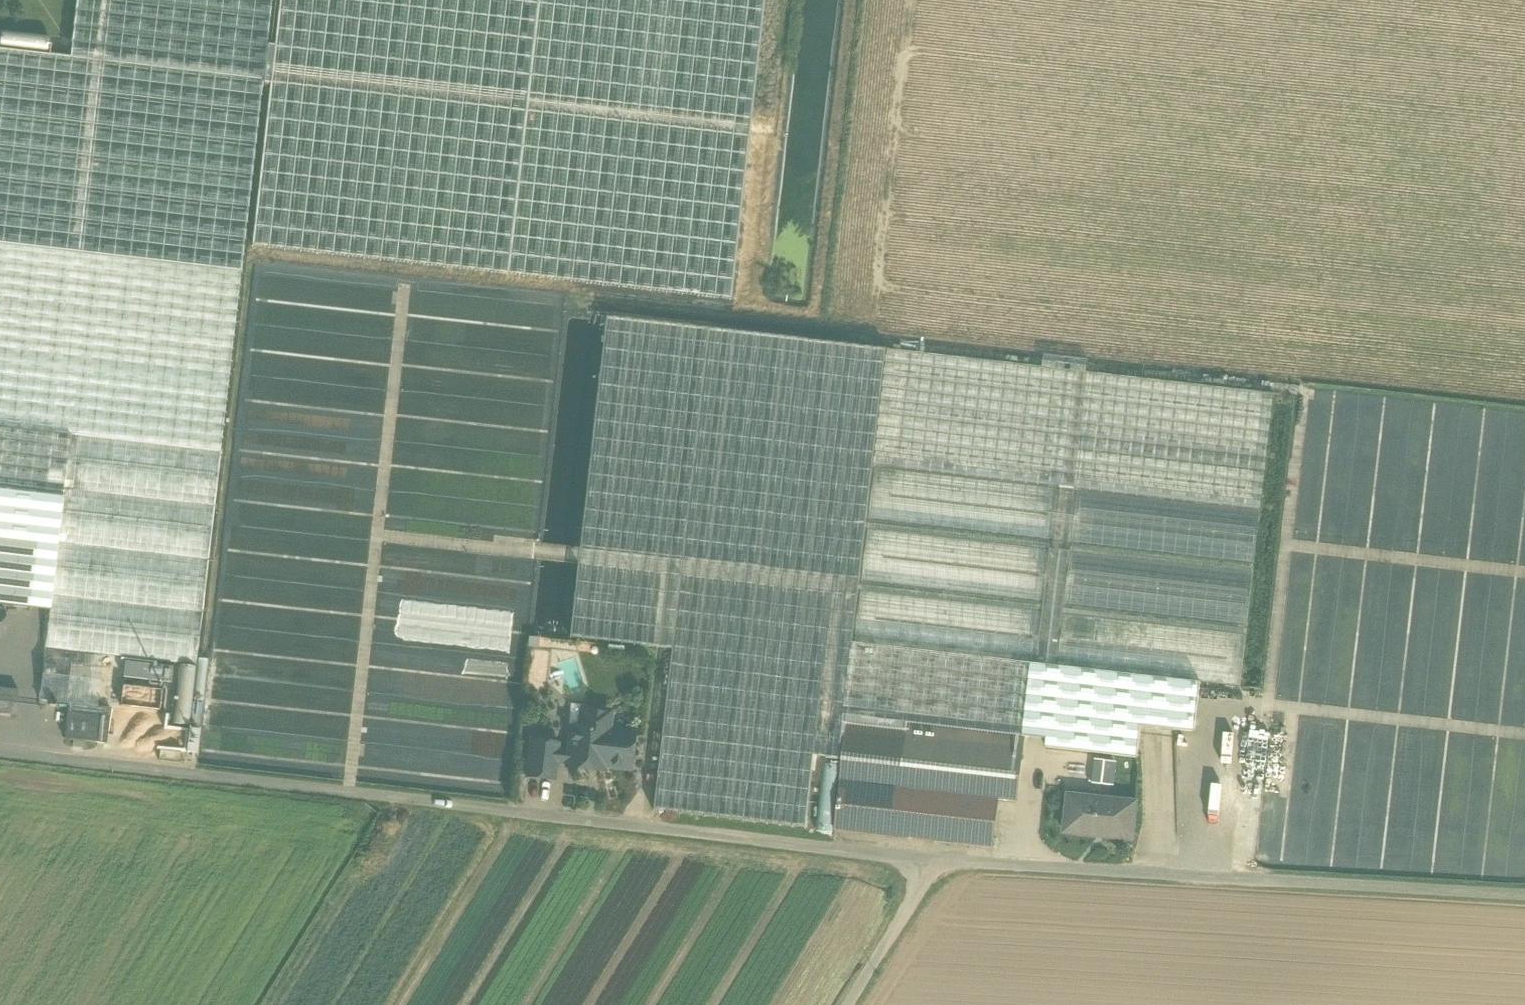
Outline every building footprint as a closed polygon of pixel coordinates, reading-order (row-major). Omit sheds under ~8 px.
[(0,49),(0,245),(241,273),(272,0),(76,0),(69,57),(0,49)] [(259,244),(726,297),(760,0),(287,0),(259,244)] [(0,245),(0,427),(69,435),(220,452),(241,273),(0,245)] [(888,350),(606,318),(569,638),(671,650),(652,811),(807,828),(821,703),(849,706),(848,705),(854,652),(869,521),(875,467),(874,467),(888,350)] [(1087,360),(1044,355),(1043,368),(888,350),(874,467),(875,467),(1260,511),(1273,394),(1085,373),(1087,360)] [(0,427),(0,489),(45,494),(46,485),(64,487),(69,435),(0,427)] [(69,435),(64,487),(39,702),(48,703),(47,708),(55,709),(55,703),(70,705),(110,710),(189,719),(220,452),(69,435)] [(1260,511),(875,467),(869,521),(1051,542),(1050,549),(868,529),(862,582),(1044,603),(1043,611),(861,590),(855,644),(1037,665),(1036,673),(1031,721),(1050,724),(1051,714),(1052,714),(1057,678),(1058,667),(1240,688),(1246,634),(1064,613),(1065,606),(1247,626),(1253,573),(1071,552),(1072,544),(1254,565),(1260,511)] [(28,647),(46,494),(0,489),(0,644),(28,647)] [(521,685),(540,688),(546,651),(527,648),(521,685)] [(1009,670),(854,652),(848,705),(849,706),(1000,723),(1003,723),(1009,670)] [(1036,673),(1009,670),(1003,723),(1011,724),(1011,728),(1024,730),(1024,725),(1030,726),(1031,721),(1036,673)] [(1091,674),(1088,674),(1087,675),(1085,675),(1084,677),(1083,678),(1082,682),(1082,684),(1083,686),(1085,687),(1087,689),(1089,689),(1092,689),(1093,688),(1095,687),(1096,686),(1097,684),(1097,683),(1097,681),(1097,680),(1096,678),(1095,676),(1093,675),(1091,674)] [(1065,679),(1057,678),(1052,714),(1060,715),(1062,703),(1064,682),(1065,679)] [(214,704),(245,705),(244,711),(265,712),(265,682),(215,681),(214,704)] [(1064,682),(1062,703),(1080,705),(1081,690),(1082,684),(1064,682)] [(1123,695),(1081,690),(1080,705),(1121,710),(1123,695)] [(16,717),(19,693),(0,691),(0,715),(16,717)] [(352,713),(351,702),(331,704),(331,714),(352,713)] [(1080,705),(1062,703),(1060,715),(1052,714),(1051,714),(1050,724),(1048,745),(1116,752),(1121,710),(1080,705)] [(110,710),(70,705),(66,740),(106,744),(110,710)] [(1000,723),(849,706),(840,782),(900,789),(907,724),(999,735),(1000,723)] [(110,710),(106,744),(185,754),(189,719),(110,710)] [(596,713),(582,711),(580,729),(571,728),(567,768),(585,770),(591,766),(629,770),(633,735),(609,733),(606,729),(606,726),(609,724),(610,717),(605,712),(598,711),(596,713)] [(845,715),(829,713),(817,828),(832,830),(845,715)] [(999,735),(907,724),(900,789),(998,800),(1014,802),(1022,738),(999,735)] [(557,745),(531,742),(527,777),(553,781),(557,745)] [(900,789),(840,782),(835,830),(993,848),(998,800),(900,789)] [(1136,803),(1068,795),(1064,833),(1096,837),(1096,832),(1132,836),(1136,803)]
